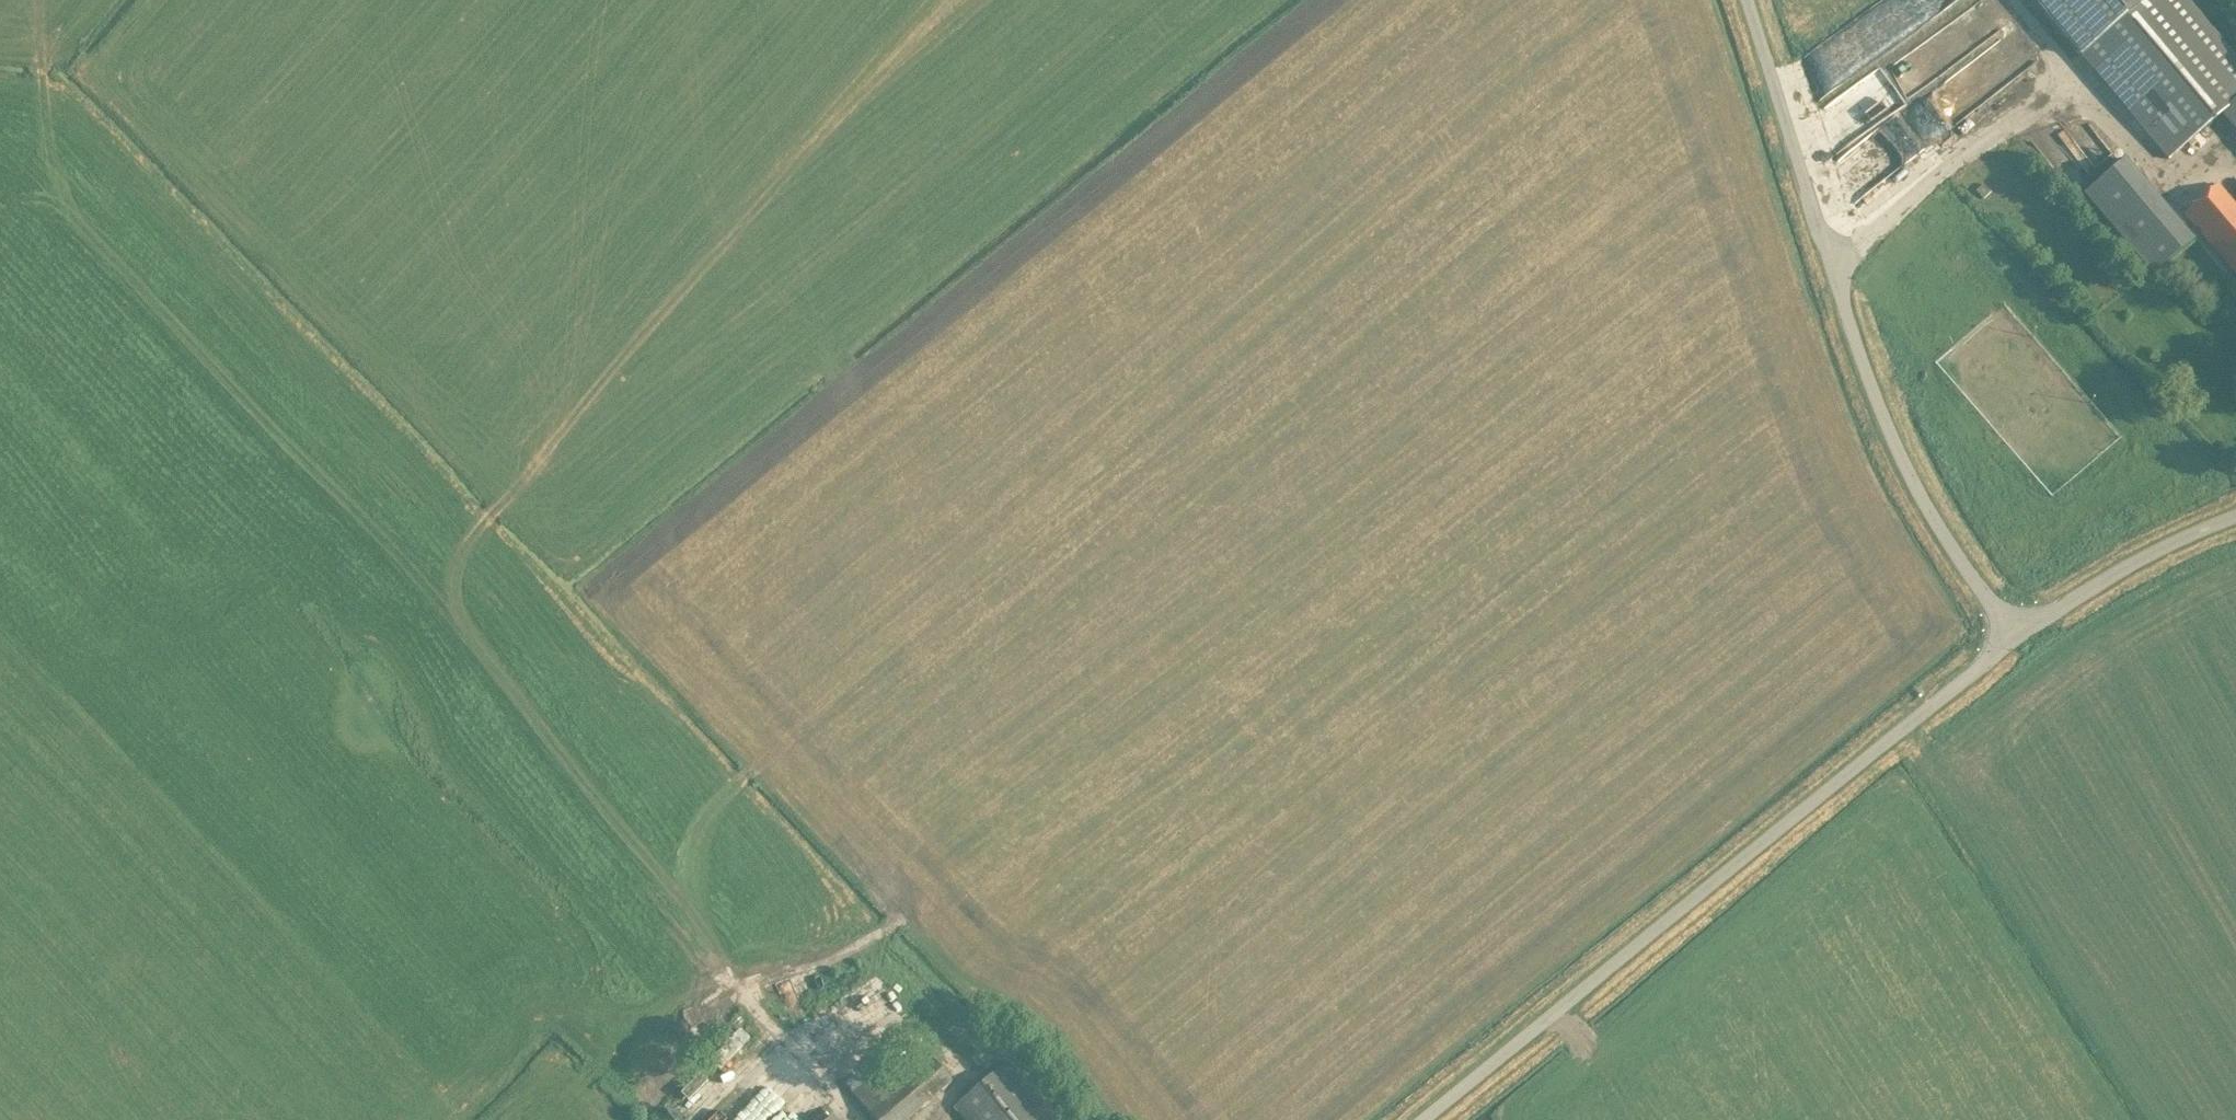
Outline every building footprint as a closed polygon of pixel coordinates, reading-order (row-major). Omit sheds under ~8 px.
[(2189,0),(2037,0),(2077,49),(2166,154),(2220,109),(2235,128),(2235,55),(2189,0)] [(1934,118),(2029,53),(2013,30),(1919,95),(1934,118)] [(1887,56),(1902,83),(1927,69),(1912,42),(1887,56)] [(2041,123),(2062,166),(2089,153),(2082,140),(2093,135),(2078,105),(2041,123)] [(2081,190),(2150,270),(2191,235),(2122,155),(2081,190)] [(1843,161),(1848,181),(1868,177),(1864,156),(1843,161)] [(2215,178),(2181,207),(2235,272),(2235,203),(2215,178)] [(799,1005),(784,972),(758,983),(768,1005),(781,1000),(786,1011),(799,1005)] [(879,975),(819,1015),(836,1040),(896,999),(879,975)] [(736,1059),(746,1067),(767,1038),(742,1019),(714,1056),(730,1067),(736,1059)] [(874,1070),(865,1059),(842,1078),(877,1119),(897,1119),(949,1077),(924,1045),(890,1072),(882,1063),(874,1070)] [(736,1078),(713,1056),(689,1080),(687,1078),(662,1104),(678,1119),(695,1119),(736,1078)] [(777,1085),(768,1076),(775,1068),(763,1056),(701,1119),(742,1119),(777,1085)] [(1007,1057),(952,1103),(966,1119),(1059,1119),(1007,1057)]
